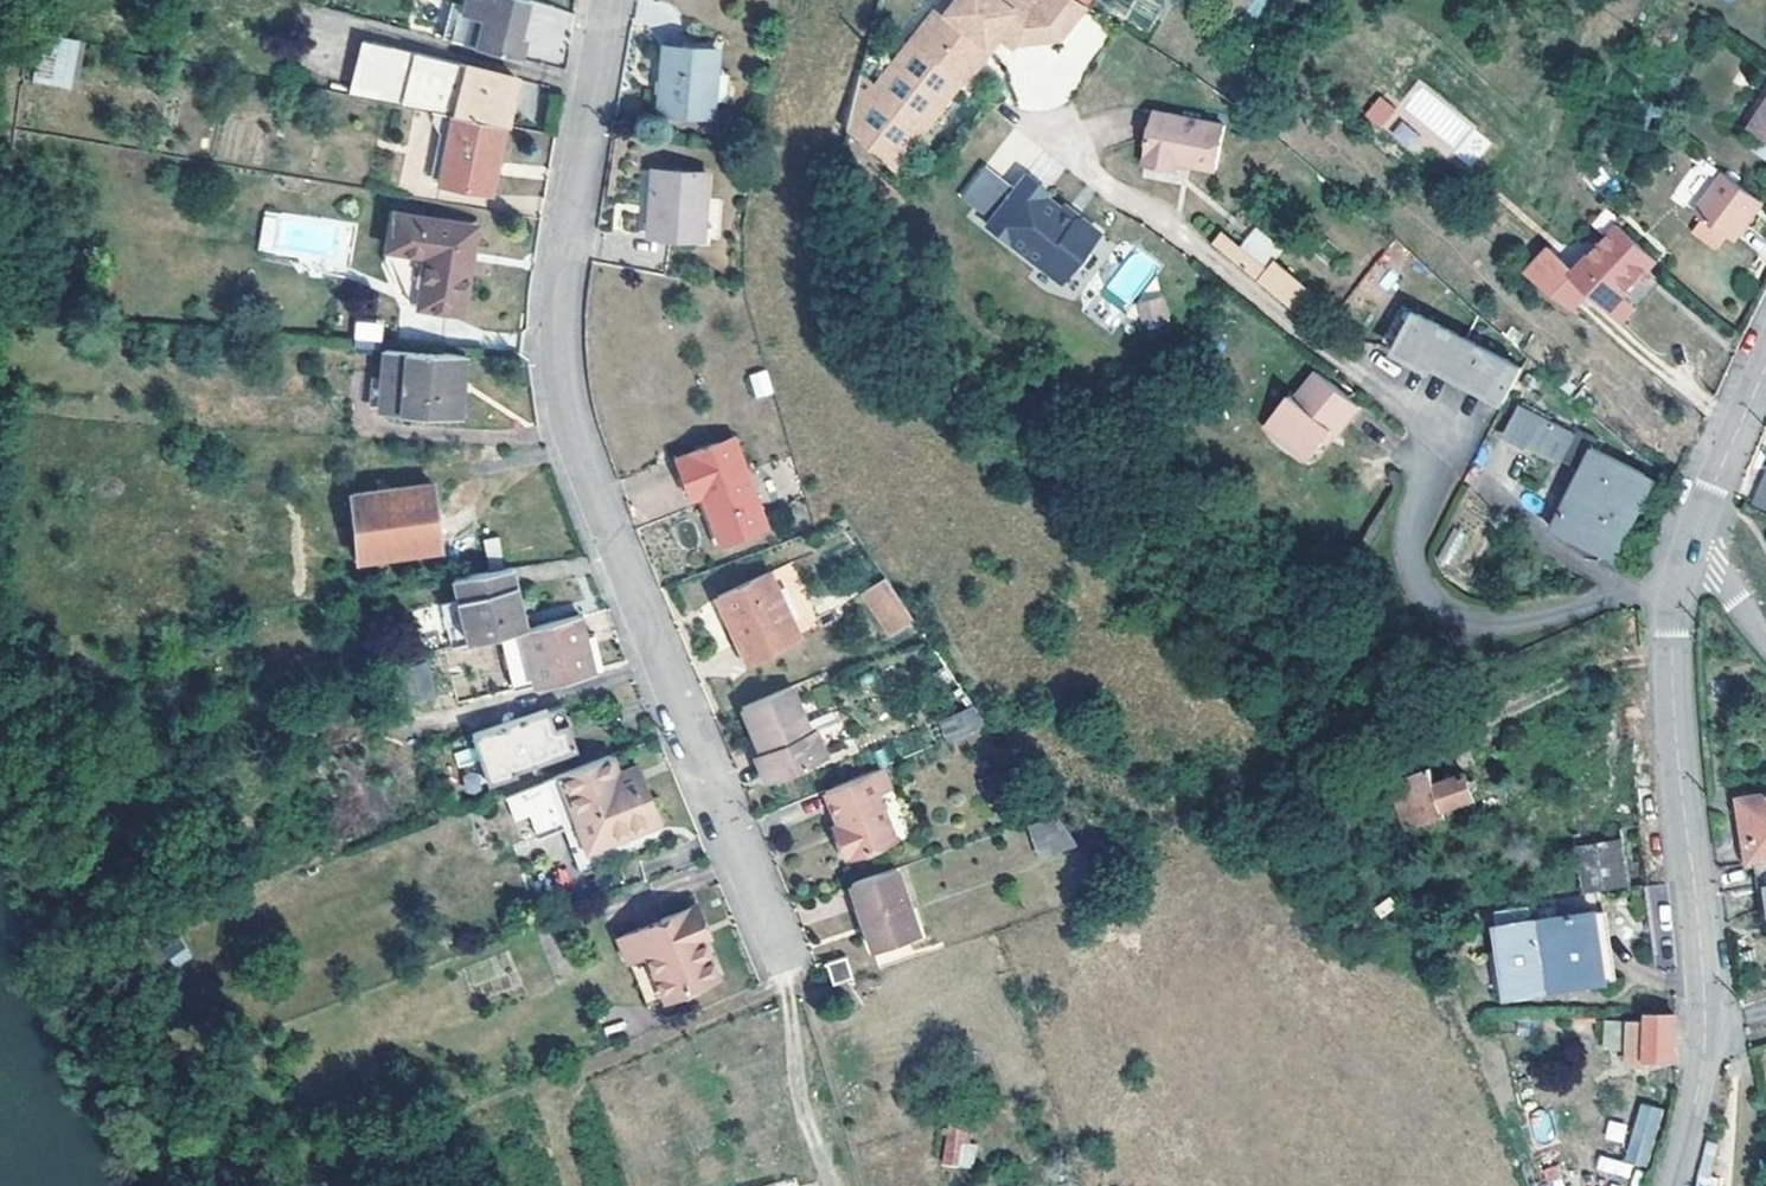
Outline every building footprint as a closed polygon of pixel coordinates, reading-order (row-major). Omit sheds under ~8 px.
[(464,14),(484,19),(477,47),(521,58),(526,36),(521,35),(529,0),(467,0),(464,14)] [(848,129),(892,167),(962,80),(1001,30),(1018,44),(1014,49),(1059,44),(1088,8),(1076,0),(956,0),(945,13),(939,7),(877,84),(862,72),(848,129)] [(939,7),(945,13),(956,0),(944,0),(939,7)] [(461,13),(454,41),(477,47),(484,19),(464,14),(461,13)] [(80,38),(42,30),(33,78),(71,85),(80,38)] [(962,80),(892,167),(894,169),(964,81),(967,83),(1002,39),(1014,49),(1018,44),(1001,30),(962,80)] [(516,80),(362,40),(350,94),(451,114),(508,126),(516,80)] [(717,50),(664,46),(658,111),(712,115),(717,50)] [(1395,108),(1469,170),(1493,142),(1419,80),(1395,108)] [(1382,129),(1398,109),(1379,94),(1364,114),(1382,129)] [(1751,127),(1765,137),(1765,104),(1751,127)] [(494,192),(508,126),(451,114),(438,182),(494,192)] [(1226,129),(1157,114),(1146,168),(1180,175),(1181,165),(1217,173),(1226,129)] [(990,217),(986,222),(1061,280),(1100,230),(1081,216),(1075,216),(1061,206),(1046,193),(1049,190),(1026,172),(1015,185),(986,163),(961,194),(990,217)] [(707,173),(654,168),(648,235),(702,238),(707,173)] [(1761,202),(1723,173),(1694,213),(1731,242),(1761,202)] [(1064,202),(1061,206),(1075,216),(1081,216),(1064,202)] [(265,206),(256,253),(346,271),(355,224),(265,206)] [(391,210),(386,247),(426,254),(419,307),(463,315),(477,225),(391,210)] [(1620,225),(1614,230),(1652,266),(1659,260),(1620,225)] [(1624,296),(1642,277),(1648,283),(1654,277),(1648,272),(1652,266),(1614,230),(1576,273),(1549,247),(1527,270),(1572,308),(1589,293),(1618,320),(1627,320),(1634,312),(1633,305),(1624,296)] [(1223,233),(1215,243),(1282,298),(1297,280),(1275,262),(1268,269),(1223,233)] [(412,307),(419,307),(426,254),(386,247),(412,307)] [(1136,248),(1107,287),(1129,303),(1158,265),(1136,248)] [(1170,316),(1163,295),(1139,303),(1145,323),(1170,316)] [(1490,394),(1503,401),(1505,402),(1519,373),(1415,317),(1417,313),(1399,305),(1380,344),(1432,371),(1435,367),(1455,376),(1471,385),(1490,394)] [(382,342),(381,319),(353,321),(354,344),(382,342)] [(382,377),(379,407),(461,414),(467,355),(385,348),(382,377)] [(755,399),(774,394),(767,369),(748,374),(755,399)] [(379,407),(382,377),(370,375),(367,406),(379,407)] [(1471,385),(1455,376),(1452,381),(1468,390),(1471,385)] [(1299,403),(1273,433),(1314,468),(1339,438),(1344,442),(1366,416),(1326,380),(1303,406),(1299,403)] [(1503,401),(1490,394),(1487,399),(1501,406),(1503,401)] [(1529,441),(1563,458),(1575,433),(1522,407),(1507,436),(1526,446),(1529,441)] [(1563,458),(1583,469),(1593,449),(1597,440),(1577,429),(1575,433),(1563,458)] [(688,453),(700,497),(702,496),(720,542),(767,526),(733,437),(688,453)] [(1553,529),(1605,554),(1616,560),(1617,557),(1631,529),(1621,523),(1644,475),(1593,449),(1583,469),(1553,529)] [(688,453),(677,458),(693,500),(700,497),(688,453)] [(1621,523),(1631,529),(1656,480),(1644,475),(1621,523)] [(352,493),(360,562),(417,554),(417,547),(441,544),(432,483),(352,493)] [(1437,560),(1453,568),(1468,534),(1452,527),(1437,560)] [(500,536),(484,539),(489,568),(504,566),(500,536)] [(455,578),(459,599),(469,641),(520,629),(527,628),(512,569),(455,578)] [(769,572),(718,596),(748,659),(799,636),(769,572)] [(913,618),(889,582),(866,600),(891,634),(913,618)] [(469,641),(459,599),(442,602),(452,645),(469,641)] [(527,628),(520,629),(534,684),(593,669),(585,636),(580,615),(527,628)] [(585,636),(593,669),(602,666),(594,634),(585,636)] [(402,666),(410,700),(433,694),(425,661),(402,666)] [(759,752),(772,783),(827,761),(816,734),(811,736),(791,688),(763,699),(741,709),(759,752)] [(562,706),(473,735),(490,782),(518,773),(517,769),(577,749),(562,706)] [(946,743),(984,729),(975,706),(938,720),(946,743)] [(772,783),(759,752),(753,754),(766,786),(772,783)] [(607,756),(558,775),(588,851),(658,824),(642,785),(633,789),(625,772),(615,775),(607,756)] [(635,768),(625,772),(633,789),(642,785),(635,768)] [(886,785),(878,768),(824,791),(850,855),(892,838),(873,790),(886,785)] [(1430,768),(1392,783),(1408,831),(1447,817),(1445,812),(1474,801),(1465,774),(1435,783),(1430,768)] [(588,851),(558,775),(545,780),(581,871),(663,837),(658,824),(588,851)] [(1750,861),(1765,859),(1765,794),(1748,796),(1752,820),(1744,821),(1750,861)] [(1740,798),(1744,821),(1752,820),(1748,796),(1740,798)] [(1049,816),(1021,825),(1031,856),(1069,844),(1049,816)] [(1623,840),(1574,845),(1579,892),(1627,888),(1623,840)] [(1750,861),(1753,886),(1765,885),(1765,859),(1750,861)] [(921,933),(898,866),(851,882),(874,949),(921,933)] [(689,907),(703,938),(711,935),(697,903),(689,907)] [(618,941),(627,961),(646,953),(667,999),(720,975),(703,938),(689,907),(618,941)] [(1600,909),(1585,912),(1594,974),(1595,986),(1611,984),(1600,909)] [(1545,982),(1594,974),(1585,912),(1498,924),(1509,999),(1546,994),(1545,982)] [(646,953),(627,961),(648,1007),(667,999),(646,953)] [(826,962),(835,985),(853,978),(846,955),(826,962)] [(1545,982),(1546,994),(1595,986),(1594,974),(1545,982)] [(1646,1050),(1646,1057),(1678,1059),(1679,1039),(1680,1012),(1648,1012),(1647,1019),(1630,1020),(1629,1049),(1646,1050)] [(1621,1050),(1621,1020),(1603,1019),(1602,1050),(1621,1050)] [(1629,1067),(1646,1067),(1646,1057),(1646,1050),(1629,1049),(1629,1067)] [(1645,1168),(1664,1110),(1641,1102),(1622,1161),(1645,1168)] [(1539,1142),(1554,1137),(1545,1114),(1531,1119),(1539,1142)] [(1604,1139),(1624,1143),(1627,1124),(1608,1120),(1604,1139)] [(971,1124),(950,1121),(944,1163),(974,1166),(977,1143),(970,1141),(971,1124)] [(1630,1176),(1631,1161),(1597,1158),(1596,1173),(1630,1176)] [(1556,1165),(1546,1169),(1552,1185),(1565,1185),(1556,1165)]
